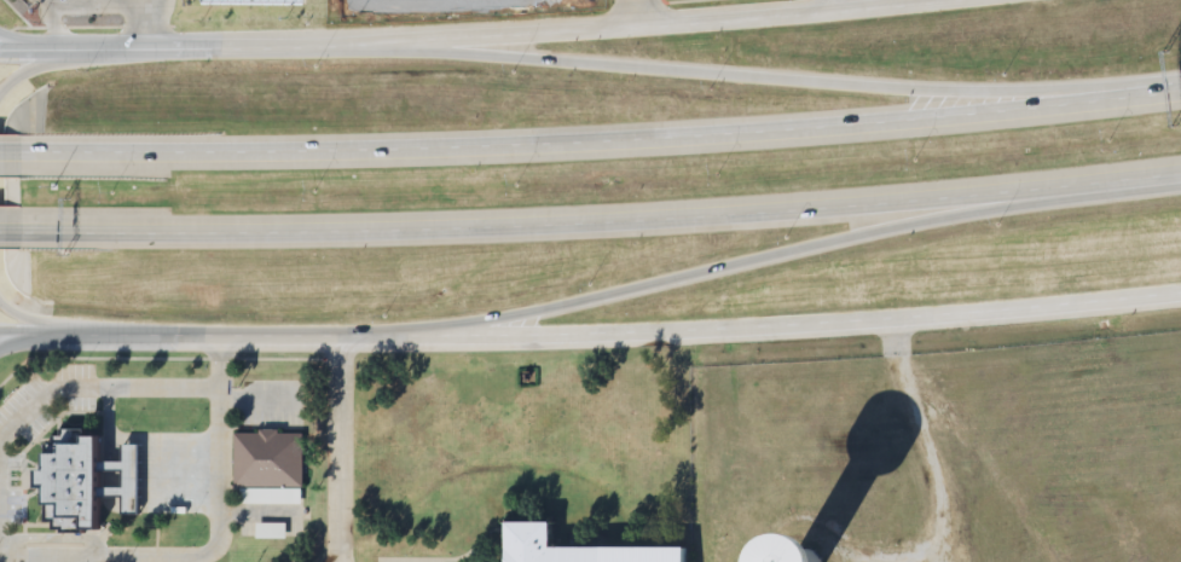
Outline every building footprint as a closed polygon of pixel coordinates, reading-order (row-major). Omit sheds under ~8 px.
[(140,513),(140,445),(123,446),(123,464),(103,464),(103,433),(58,434),(58,443),(45,443),(46,488),(49,488),(49,531),(104,531),(104,513),(140,513)] [(303,488),(303,433),(235,433),(235,488),(303,488)] [(516,558),(502,558),(502,561),(695,561),(695,533),(560,533),(560,509),(516,509),(516,558)]
